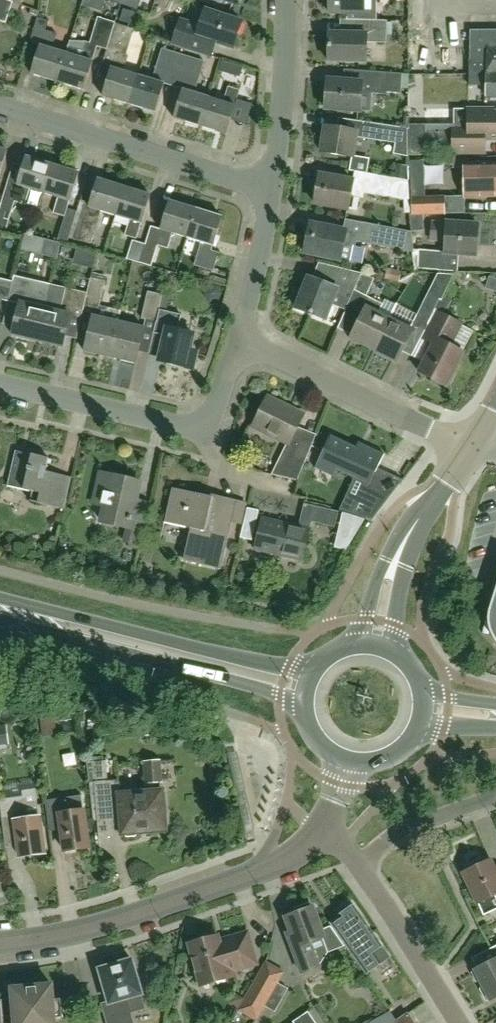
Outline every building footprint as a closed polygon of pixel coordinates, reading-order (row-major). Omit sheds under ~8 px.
[(6,0),(0,0),(0,21),(6,23),(13,2),(6,0)] [(330,13),(348,13),(348,20),(364,20),(364,0),(330,0),(330,13)] [(243,22),(206,10),(200,28),(180,21),(173,43),(211,55),(214,49),(216,43),(234,49),(243,22)] [(57,34),(47,31),(50,21),(37,18),(30,43),(35,44),(41,46),(32,74),(58,82),(71,41),(70,41),(66,54),(53,49),(57,34)] [(107,50),(115,23),(99,18),(90,44),(85,42),(71,41),(58,82),(84,90),(93,62),(92,62),(97,47),(102,48),(107,50)] [(329,61),(366,62),(366,42),(387,43),(387,21),(364,20),(348,20),(341,20),(341,27),(341,33),(330,33),(329,61)] [(128,56),(127,56),(135,30),(115,23),(107,50),(102,65),(107,67),(112,68),(103,96),(129,105),(138,76),(124,71),(128,56)] [(487,98),(495,98),(495,30),(471,30),(471,61),(470,61),(469,87),(487,87),(487,98)] [(174,87),(184,56),(162,49),(152,80),(138,76),(129,105),(156,113),(164,84),(169,86),(174,87)] [(200,127),(209,98),(195,93),(204,62),(184,56),(174,87),(179,89),(183,90),(174,118),(200,127)] [(403,74),(388,73),(355,70),(355,76),(354,82),(328,80),(326,109),(360,112),(362,93),(387,95),(387,93),(401,94),(403,74)] [(209,98),(200,127),(227,135),(236,106),(235,106),(240,91),(228,87),(224,102),(209,98)] [(422,119),(422,88),(406,87),(405,118),(422,119)] [(409,129),(409,156),(455,155),(455,153),(485,153),(485,139),(495,139),(495,112),(485,112),(485,109),(454,109),(454,125),(426,125),(409,125),(409,129)] [(354,158),(354,156),(357,138),(380,141),(408,145),(408,129),(405,129),(383,126),(357,122),(357,127),(356,132),(338,129),(326,127),(322,153),(352,157),(354,158)] [(29,189),(43,193),(52,165),(26,157),(17,185),(12,184),(7,182),(3,198),(24,204),(29,189)] [(464,197),(477,197),(495,197),(495,163),(476,163),(476,164),(464,164),(464,196),(464,197)] [(52,165),(43,193),(58,198),(53,213),(64,217),(69,201),(70,202),(78,173),(52,165)] [(406,181),(394,179),(368,174),(367,179),(366,184),(354,181),(320,175),(315,203),(349,209),(351,196),(363,198),(364,193),(404,201),(409,201),(409,181),(406,181)] [(115,215),(124,187),(97,179),(89,207),(87,215),(82,214),(78,213),(70,238),(91,244),(101,211),(115,215)] [(124,187),(115,215),(130,220),(125,236),(136,239),(141,224),(142,224),(151,195),(124,187)] [(413,215),(424,215),(445,214),(465,213),(464,197),(464,196),(445,197),(425,197),(412,198),(413,214),(413,215)] [(173,233),(188,238),(197,209),(170,201),(161,229),(156,228),(151,226),(140,264),(155,268),(156,263),(161,246),(168,249),(173,233)] [(220,253),(212,250),(213,246),(214,246),(223,217),(197,209),(188,238),(202,242),(197,257),(195,266),(214,272),(220,253)] [(479,225),(447,222),(432,221),(430,242),(446,243),(445,253),(477,256),(479,225)] [(346,231),(314,224),(311,223),(305,253),(340,260),(340,261),(350,263),(353,248),(356,248),(356,245),(358,235),(346,232),(346,231)] [(412,233),(364,223),(363,228),(360,243),(413,253),(414,254),(414,250),(412,233)] [(487,237),(488,259),(495,259),(495,236),(487,237)] [(441,252),(420,250),(414,250),(414,254),(413,253),(415,273),(419,273),(419,268),(440,269),(441,252)] [(363,274),(362,274),(362,273),(336,267),(332,276),(329,285),(309,278),(297,309),(325,320),(332,304),(346,310),(349,303),(350,304),(363,274)] [(351,339),(374,351),(390,319),(390,318),(379,313),(383,304),(366,296),(374,279),(363,274),(350,304),(358,307),(365,311),(351,339)] [(49,295),(51,285),(14,277),(12,287),(8,302),(15,303),(20,304),(13,335),(38,341),(49,295)] [(87,341),(87,342),(85,352),(111,358),(119,322),(97,318),(100,306),(106,283),(90,280),(87,294),(81,319),(87,320),(92,321),(87,341)] [(8,302),(12,287),(0,284),(0,300),(8,302)] [(81,319),(87,294),(51,285),(49,295),(38,341),(63,347),(70,316),(76,318),(81,319)] [(157,323),(160,310),(164,296),(163,296),(163,295),(148,292),(142,319),(146,320),(151,322),(157,323)] [(419,317),(415,324),(420,327),(426,330),(429,326),(436,311),(441,302),(430,296),(419,317)] [(160,340),(165,341),(161,361),(193,369),(197,352),(190,350),(194,334),(179,331),(182,315),(160,310),(157,323),(154,338),(160,340)] [(432,348),(424,363),(419,373),(446,387),(463,353),(474,332),(461,325),(437,313),(430,326),(429,326),(426,330),(420,342),(427,345),(432,348)] [(390,319),(374,351),(397,363),(402,352),(413,330),(412,330),(390,319)] [(135,364),(144,328),(119,322),(111,358),(135,364)] [(314,442),(305,438),(295,434),(304,416),(268,397),(253,427),(287,443),(272,475),(298,481),(303,469),(314,442)] [(399,485),(401,482),(391,478),(383,474),(381,478),(376,475),(378,470),(385,456),(368,448),(366,453),(357,449),(331,437),(317,467),(332,474),(335,468),(354,477),(364,482),(356,499),(366,503),(359,518),(366,520),(372,522),(400,486),(399,485)] [(50,459),(17,451),(9,485),(33,491),(30,501),(64,509),(72,477),(65,476),(47,471),(50,459)] [(93,505),(105,508),(102,522),(126,528),(123,543),(129,545),(128,548),(139,550),(140,547),(143,532),(142,531),(149,503),(143,502),(136,500),(140,482),(100,473),(93,505)] [(224,553),(231,523),(241,525),(247,503),(242,502),(236,500),(236,502),(225,499),(213,496),(212,498),(174,490),(166,522),(192,528),(188,545),(185,562),(221,569),(224,553)] [(338,513),(330,511),(304,505),(303,512),(299,528),(262,519),(255,550),(303,561),(312,522),(335,527),(338,513)] [(136,837),(138,834),(167,832),(162,762),(145,763),(147,793),(121,795),(120,782),(108,783),(107,761),(87,762),(94,822),(121,820),(123,836),(125,835),(127,837),(136,837)] [(41,817),(39,818),(35,790),(22,791),(23,798),(0,801),(4,828),(17,827),(21,858),(46,854),(41,817)] [(85,811),(84,811),(82,797),(46,801),(50,826),(62,825),(65,852),(90,848),(85,811)] [(486,863),(484,859),(468,867),(469,870),(464,873),(478,903),(495,895),(495,872),(491,860),(486,863)] [(297,913),(287,917),(292,931),(288,933),(303,973),(320,966),(311,943),(323,939),(328,953),(344,946),(330,927),(322,930),(313,907),(311,908),(310,904),(296,909),(297,913)] [(342,911),(342,915),(341,916),(342,918),(335,923),(335,922),(332,924),(367,973),(389,957),(354,907),(352,908),(348,907),(342,911)] [(201,941),(190,945),(203,987),(237,976),(235,971),(259,964),(249,932),(220,941),(219,936),(214,937),(210,935),(203,937),(201,941)] [(130,959),(128,957),(119,960),(119,962),(100,968),(110,1001),(104,1003),(109,1022),(134,1022),(127,998),(143,994),(133,958),(130,959)] [(495,996),(495,960),(476,970),(484,987),(481,989),(480,990),(485,1000),(487,1001),(490,999),(495,996)] [(275,982),(282,970),(267,962),(240,1011),(254,1020),(275,982)] [(0,1001),(0,1022),(56,1022),(56,1017),(64,1016),(62,997),(54,998),(53,983),(13,987),(15,1013),(2,1014),(1,1001),(0,1001)] [(314,1020),(309,1013),(294,1022),(316,1022),(314,1020)] [(397,1021),(392,1013),(372,1022),(415,1022),(408,1014),(397,1021)]
